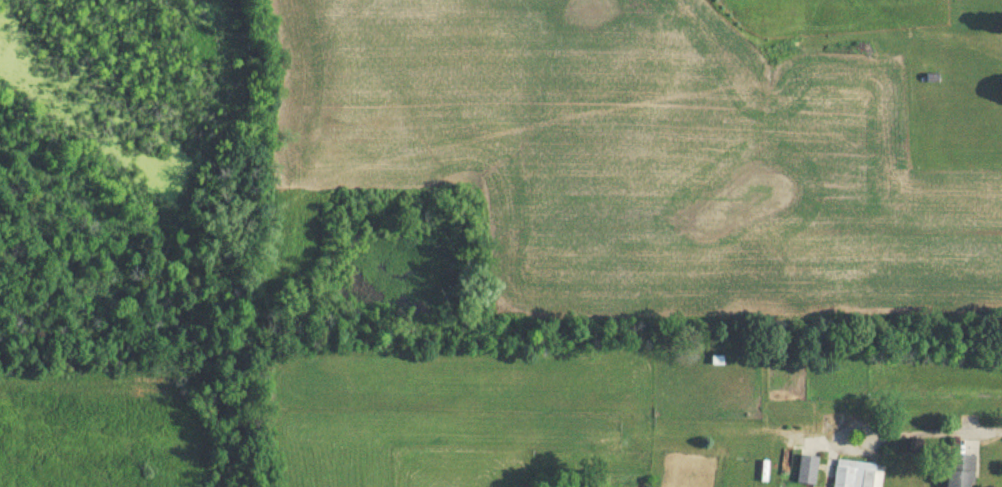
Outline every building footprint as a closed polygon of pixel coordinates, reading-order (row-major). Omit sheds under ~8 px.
[(949,453),(948,486),(974,486),(975,454),(949,453)] [(798,482),(816,484),(818,455),(801,454),(798,482)] [(883,464),(837,458),(834,486),(881,486),(883,464)]
